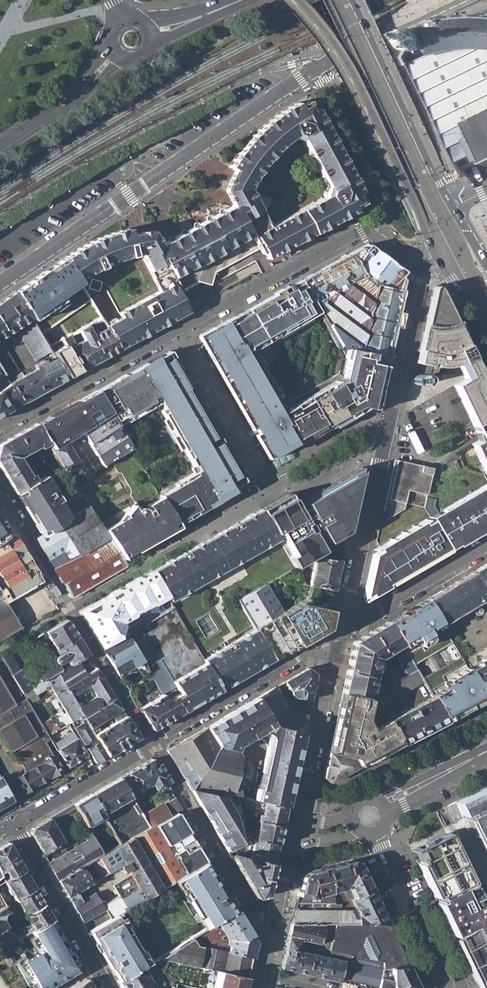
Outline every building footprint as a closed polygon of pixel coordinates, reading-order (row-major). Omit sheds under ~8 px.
[(445,24),(435,26),(428,28),(426,34),(423,33),(420,32),(417,32),(415,33),(412,36),(410,39),(409,43),(410,47),(412,50),(414,52),(411,60),(413,64),(421,80),(428,95),(435,110),(443,125),(450,141),(456,152),(462,164),(478,156),(482,164),(486,162),(486,20),(485,20),(464,21),(453,22),(445,24)] [(267,121),(257,130),(246,142),(240,149),(232,160),(229,166),(232,168),(228,178),(223,190),(231,204),(234,203),(243,219),(251,234),(258,247),(261,253),(264,251),(268,257),(270,256),(287,247),(313,233),(356,210),(353,205),(361,201),(357,192),(361,190),(316,107),(311,109),(307,101),(298,105),(297,102),(288,107),(267,121)] [(478,156),(462,164),(466,172),(482,164),(478,156)] [(159,243),(155,245),(161,255),(159,256),(162,261),(166,267),(168,266),(174,276),(180,287),(186,289),(201,281),(207,283),(211,284),(212,282),(213,277),(214,271),(258,247),(251,234),(243,219),(234,203),(231,204),(175,235),(159,243)] [(79,246),(63,257),(78,280),(87,274),(93,271),(97,268),(112,261),(128,255),(138,252),(148,269),(159,289),(130,304),(119,310),(121,315),(104,324),(112,337),(120,348),(127,344),(183,314),(190,311),(186,304),(188,303),(180,287),(174,276),(168,266),(166,267),(162,261),(159,256),(161,255),(155,245),(159,243),(152,230),(138,231),(129,232),(129,228),(119,230),(108,234),(94,239),(79,246)] [(319,311),(339,346),(345,347),(350,348),(363,350),(374,352),(386,355),(401,288),(405,271),(397,264),(368,243),(352,251),(318,270),(304,277),(301,279),(313,302),(319,311)] [(63,257),(14,291),(31,318),(31,320),(34,324),(39,333),(87,296),(80,283),(78,280),(67,263),(63,257)] [(88,288),(98,291),(101,282),(99,281),(95,280),(91,279),(88,288)] [(260,443),(268,458),(283,449),(285,452),(301,443),(328,428),(347,417),(368,406),(374,408),(384,365),(386,355),(374,352),(363,350),(350,348),(344,378),(337,381),(337,380),(324,387),(309,395),(282,410),(259,368),(275,360),(265,341),(309,317),(319,311),(313,302),(301,279),(240,312),(230,317),(198,335),(204,345),(260,443)] [(456,362),(458,366),(462,373),(463,377),(453,382),(474,423),(484,418),(486,417),(486,385),(479,369),(477,365),(472,354),(468,345),(455,320),(439,287),(437,284),(434,285),(432,287),(424,323),(416,361),(425,363),(423,372),(420,372),(417,373),(415,374),(413,376),(412,378),(413,380),(414,382),(416,383),(419,383),(422,383),(425,383),(427,381),(429,380),(430,376),(434,365),(436,365),(447,364),(456,362)] [(0,301),(0,338),(31,318),(14,291),(0,301)] [(82,369),(120,348),(112,337),(106,327),(104,324),(101,318),(88,325),(78,330),(84,339),(75,344),(69,335),(63,338),(67,344),(69,347),(82,369)] [(39,333),(34,324),(19,334),(35,359),(50,350),(48,347),(39,333)] [(66,377),(82,369),(69,347),(67,344),(63,338),(48,347),(50,350),(52,353),(55,358),(66,377)] [(5,374),(6,375),(19,367),(5,344),(2,346),(0,344),(0,365),(5,374)] [(118,425),(118,426),(127,421),(124,416),(158,398),(160,402),(164,408),(161,410),(169,424),(165,427),(174,443),(179,441),(193,466),(194,465),(197,472),(194,473),(193,472),(192,473),(173,483),(174,486),(159,494),(161,496),(177,523),(215,502),(224,496),(222,492),(232,487),(244,480),(232,459),(176,361),(170,350),(140,366),(97,389),(110,412),(118,425)] [(22,401),(66,377),(55,358),(45,363),(44,360),(35,364),(37,368),(10,382),(11,383),(22,401)] [(10,408),(22,401),(11,383),(0,389),(0,413),(10,408)] [(50,415),(36,423),(48,442),(52,448),(53,451),(62,465),(67,472),(81,464),(65,440),(73,435),(81,430),(89,443),(104,466),(132,448),(123,434),(118,426),(118,425),(110,412),(97,389),(66,406),(58,411),(50,415)] [(484,418),(474,423),(481,438),(472,443),(486,472),(486,417),(484,418)] [(118,426),(123,434),(132,429),(127,421),(118,426)] [(15,492),(36,480),(31,473),(29,475),(17,456),(36,446),(37,448),(48,442),(36,423),(0,442),(0,467),(15,492)] [(41,470),(45,476),(46,475),(62,465),(53,451),(47,455),(51,461),(50,464),(41,470)] [(432,470),(393,462),(381,514),(379,525),(382,523),(403,511),(407,493),(426,497),(432,470)] [(287,492),(260,508),(278,539),(294,567),(299,564),(315,555),(322,551),(314,536),(321,532),(325,539),(348,527),(361,466),(301,500),(305,506),(297,510),(287,492)] [(15,492),(42,536),(60,525),(67,521),(67,518),(69,517),(59,500),(60,499),(46,475),(45,476),(36,480),(15,492)] [(486,528),(486,484),(430,516),(449,548),(458,543),(460,544),(486,528)] [(122,559),(178,525),(177,523),(161,496),(148,503),(149,506),(145,508),(145,507),(144,506),(143,506),(141,506),(140,507),(136,501),(133,503),(125,513),(127,515),(102,528),(108,538),(122,559)] [(53,568),(71,597),(126,565),(122,559),(108,538),(102,528),(88,506),(69,517),(67,518),(67,521),(60,525),(42,536),(36,539),(49,560),(53,568)] [(260,508),(151,570),(169,601),(172,607),(200,654),(203,659),(255,629),(252,624),(237,599),(266,583),(294,567),(278,539),(260,508)] [(363,600),(450,549),(449,548),(430,516),(373,552),(362,599),(363,600)] [(0,541),(0,592),(2,595),(5,600),(41,580),(32,565),(24,551),(15,537),(12,532),(8,535),(0,541)] [(342,550),(345,538),(325,550),(328,556),(331,557),(342,550)] [(340,560),(315,555),(299,564),(305,583),(309,584),(334,589),(340,560)] [(473,571),(486,595),(486,563),(473,571)] [(299,564),(266,583),(270,589),(282,583),(285,587),(305,583),(299,564)] [(79,611),(101,648),(125,634),(172,607),(169,601),(151,570),(79,611)] [(441,623),(486,595),(473,571),(426,599),(441,623)] [(266,583),(237,599),(252,624),(255,629),(270,620),(277,616),(284,613),(270,589),(266,583)] [(255,629),(272,659),(287,650),(294,646),(301,642),(325,628),(329,610),(330,606),(334,589),(309,584),(306,601),(300,604),(284,613),(277,616),(270,620),(255,629)] [(20,627),(20,626),(17,620),(8,605),(5,600),(2,595),(0,596),(0,638),(20,627)] [(441,623),(452,642),(460,656),(467,667),(468,669),(478,664),(476,660),(486,655),(486,611),(482,603),(486,600),(486,595),(441,623)] [(441,623),(426,599),(388,621),(402,645),(406,652),(413,664),(427,656),(432,653),(452,642),(441,623)] [(172,607),(125,634),(139,655),(142,661),(145,667),(162,658),(175,679),(172,681),(176,686),(180,693),(173,697),(181,712),(220,689),(205,663),(203,659),(200,654),(172,607)] [(55,648),(76,636),(65,619),(56,625),(45,631),(55,648)] [(353,641),(342,691),(369,698),(376,669),(377,668),(379,661),(378,660),(378,658),(402,645),(388,621),(353,641)] [(220,689),(272,659),(255,629),(203,659),(205,663),(220,689)] [(142,661),(139,655),(125,634),(101,648),(118,675),(142,661)] [(87,653),(76,636),(55,648),(54,649),(57,655),(54,656),(53,658),(53,660),(54,661),(55,663),(57,663),(58,663),(60,662),(65,660),(68,664),(78,658),(87,653)] [(1,658),(12,674),(20,669),(10,652),(1,658)] [(394,682),(416,669),(413,664),(406,652),(397,656),(401,663),(388,671),(394,682)] [(89,656),(87,653),(78,658),(68,664),(60,669),(56,672),(61,681),(65,687),(86,674),(87,673),(84,668),(80,661),(89,656)] [(440,667),(432,653),(427,656),(435,670),(440,667)] [(468,669),(486,699),(486,700),(486,699),(486,655),(476,660),(478,664),(468,669)] [(431,695),(432,696),(432,697),(446,721),(486,700),(486,699),(468,669),(467,667),(460,656),(440,667),(435,670),(421,677),(423,681),(431,695)] [(175,679),(162,658),(145,667),(162,694),(176,686),(172,681),(175,679)] [(56,672),(60,669),(57,663),(55,663),(54,661),(34,673),(39,682),(45,678),(56,672)] [(86,674),(65,687),(71,697),(89,686),(95,696),(77,707),(82,715),(84,717),(102,706),(108,702),(115,699),(102,678),(100,674),(96,668),(87,673),(86,674)] [(300,698),(309,700),(315,674),(307,668),(285,681),(289,690),(290,694),(295,698),(300,698)] [(20,669),(12,674),(22,692),(32,686),(21,669),(20,669)] [(394,682),(374,694),(381,706),(423,681),(421,677),(416,669),(394,682)] [(71,722),(78,718),(82,715),(77,707),(71,697),(65,687),(61,681),(56,672),(45,678),(49,685),(71,722)] [(39,682),(32,686),(36,693),(45,688),(44,687),(49,685),(45,678),(39,682)] [(53,756),(44,742),(50,738),(48,735),(41,723),(29,704),(26,698),(14,705),(0,681),(0,720),(3,725),(0,727),(0,736),(9,751),(13,750),(22,766),(25,772),(43,761),(50,758),(53,756)] [(36,693),(32,686),(22,692),(26,698),(29,704),(39,698),(36,693)] [(267,691),(258,697),(274,724),(302,731),(306,716),(289,712),(275,687),(267,691)] [(374,694),(369,698),(342,691),(339,704),(329,752),(355,757),(359,766),(402,745),(388,720),(374,694)] [(162,694),(139,707),(152,729),(181,712),(173,697),(166,701),(163,696),(162,694)] [(274,724),(258,697),(205,727),(217,745),(236,750),(237,746),(254,736),(259,737),(263,739),(266,742),(268,749),(263,771),(261,779),(260,786),(256,801),(263,802),(285,807),(288,793),(290,786),(292,777),(302,731),(274,724)] [(432,697),(388,720),(402,745),(446,721),(432,697)] [(102,706),(84,717),(86,720),(90,728),(113,715),(116,720),(124,714),(121,709),(115,699),(108,702),(102,706)] [(98,740),(107,755),(138,737),(124,714),(116,720),(94,733),(98,740)] [(95,763),(107,755),(98,740),(94,733),(90,728),(86,720),(84,717),(82,715),(78,718),(80,722),(81,721),(82,722),(74,727),(86,747),(95,763)] [(50,718),(41,723),(48,735),(59,729),(55,722),(53,724),(50,718)] [(166,750),(190,789),(225,797),(229,794),(231,795),(238,797),(241,797),(241,792),(240,788),(238,785),(233,782),(234,777),(242,779),(244,771),(236,769),(239,755),(236,750),(217,745),(205,727),(166,750)] [(68,743),(77,738),(72,731),(64,736),(64,737),(68,743)] [(57,750),(68,743),(64,737),(53,744),(57,750)] [(68,743),(57,750),(67,767),(87,755),(77,738),(68,743)] [(329,752),(323,777),(330,781),(359,766),(355,757),(329,752)] [(62,770),(54,755),(53,756),(50,758),(43,761),(25,772),(22,774),(15,778),(24,792),(30,789),(34,786),(52,776),(59,772),(62,770)] [(127,773),(119,778),(130,796),(138,791),(152,783),(155,789),(159,787),(163,792),(169,788),(166,783),(162,777),(159,772),(151,758),(127,773)] [(104,818),(119,844),(132,837),(149,828),(142,816),(130,796),(119,778),(90,794),(101,813),(103,816),(104,818)] [(11,800),(0,779),(0,807),(11,800)] [(455,800),(461,814),(463,813),(478,844),(481,849),(486,846),(486,785),(464,796),(455,800)] [(248,837),(238,797),(231,795),(229,794),(225,797),(190,789),(204,813),(227,851),(243,842),(242,840),(248,837)] [(104,818),(103,816),(101,813),(90,794),(73,804),(77,810),(86,826),(98,819),(99,821),(104,818)] [(256,801),(241,797),(244,809),(250,810),(248,819),(256,820),(258,821),(281,826),(285,807),(263,802),(256,801)] [(164,804),(170,815),(177,812),(181,809),(175,798),(164,804)] [(61,819),(77,810),(73,804),(31,828),(30,832),(42,853),(63,842),(60,836),(62,835),(59,830),(65,826),(61,819)] [(164,804),(142,816),(149,828),(155,824),(170,815),(164,804)] [(197,846),(188,832),(177,812),(170,815),(155,824),(149,828),(132,837),(162,888),(178,878),(184,874),(205,862),(206,861),(197,846)] [(251,838),(254,839),(277,844),(281,826),(258,821),(257,826),(248,824),(251,838)] [(47,862),(58,880),(91,861),(102,854),(89,832),(74,840),(77,845),(47,862)] [(410,849),(417,863),(434,897),(437,896),(440,901),(437,903),(453,935),(456,934),(458,937),(455,939),(474,979),(478,987),(486,987),(486,918),(475,893),(466,897),(465,893),(473,889),(446,832),(434,838),(410,849)] [(102,854),(91,861),(100,878),(106,874),(107,873),(107,872),(119,866),(122,871),(126,869),(132,877),(128,880),(126,876),(120,880),(113,884),(119,895),(127,909),(162,888),(132,837),(119,844),(102,854)] [(254,839),(249,858),(260,861),(272,864),(277,844),(254,839)] [(0,846),(0,874),(1,876),(6,873),(9,878),(23,869),(8,843),(7,842),(0,846)] [(265,896),(272,864),(260,861),(260,864),(251,862),(249,858),(233,855),(231,856),(255,897),(265,896)] [(351,897),(370,889),(358,863),(349,859),(304,871),(299,879),(296,895),(313,895),(332,890),(345,886),(351,897)] [(68,896),(100,878),(91,861),(58,880),(68,896)] [(212,873),(205,862),(184,874),(178,878),(197,911),(201,916),(207,927),(215,923),(227,915),(235,911),(227,898),(229,897),(214,872),(212,873)] [(34,888),(23,869),(9,878),(4,881),(9,889),(7,890),(10,894),(11,894),(15,899),(16,899),(34,888)] [(126,869),(122,871),(126,876),(128,880),(132,877),(126,869)] [(100,878),(68,896),(73,905),(95,892),(112,883),(106,874),(100,878)] [(486,880),(486,877),(486,876),(485,875),(484,875),(483,874),(481,875),(480,875),(479,876),(478,878),(478,879),(479,881),(480,882),(481,883),(482,883),(484,883),(485,883),(486,882),(486,880)] [(486,887),(486,883),(473,889),(465,893),(466,897),(475,893),(486,887)] [(44,904),(34,888),(16,899),(25,915),(44,904)] [(354,923),(387,923),(370,889),(351,897),(347,898),(351,907),(355,914),(354,923)] [(313,895),(296,895),(293,907),(290,922),(324,923),(328,923),(333,923),(354,923),(355,914),(351,907),(338,907),(338,901),(331,901),(332,890),(313,895)] [(105,909),(103,905),(95,892),(73,905),(83,922),(105,909)] [(122,911),(127,909),(119,895),(103,905),(105,909),(110,918),(117,915),(122,911)] [(52,918),(44,904),(25,915),(32,927),(26,930),(28,932),(30,931),(52,918)] [(207,927),(191,937),(195,945),(203,947),(224,951),(226,951),(252,956),(255,942),(251,936),(236,910),(235,911),(227,915),(215,923),(207,927)] [(110,918),(89,931),(118,980),(122,978),(139,968),(143,965),(145,964),(151,961),(122,911),(117,915),(110,918)] [(30,931),(41,949),(48,960),(43,964),(36,952),(15,964),(30,987),(48,987),(81,968),(52,918),(30,931)] [(324,923),(290,922),(287,936),(301,939),(305,940),(319,943),(324,923)] [(407,965),(387,923),(354,923),(333,923),(327,949),(325,955),(345,960),(347,960),(348,954),(378,960),(380,960),(381,968),(390,967),(407,965)] [(5,927),(0,930),(0,944),(2,947),(4,946),(16,939),(14,937),(12,938),(5,927)] [(301,939),(287,936),(280,967),(340,981),(345,960),(325,955),(311,952),(312,949),(303,947),(302,950),(298,950),(300,944),(305,942),(305,940),(301,939)] [(222,972),(247,977),(252,956),(226,951),(224,951),(203,947),(195,945),(191,937),(157,957),(199,967),(215,970),(222,972)] [(14,961),(9,952),(4,955),(9,963),(14,961)] [(381,968),(377,967),(378,960),(348,954),(347,960),(345,960),(340,981),(371,987),(376,987),(381,968)] [(157,957),(151,961),(145,964),(143,965),(149,975),(156,986),(164,987),(173,987),(175,982),(201,987),(245,987),(247,977),(222,972),(215,970),(199,967),(157,957)] [(407,965),(390,967),(381,968),(379,976),(376,987),(416,987),(417,987),(407,965)] [(117,981),(122,987),(151,987),(150,986),(152,984),(150,982),(151,979),(148,973),(145,973),(143,974),(139,968),(122,978),(118,980),(117,981)] [(87,979),(73,987),(93,987),(87,979)]
